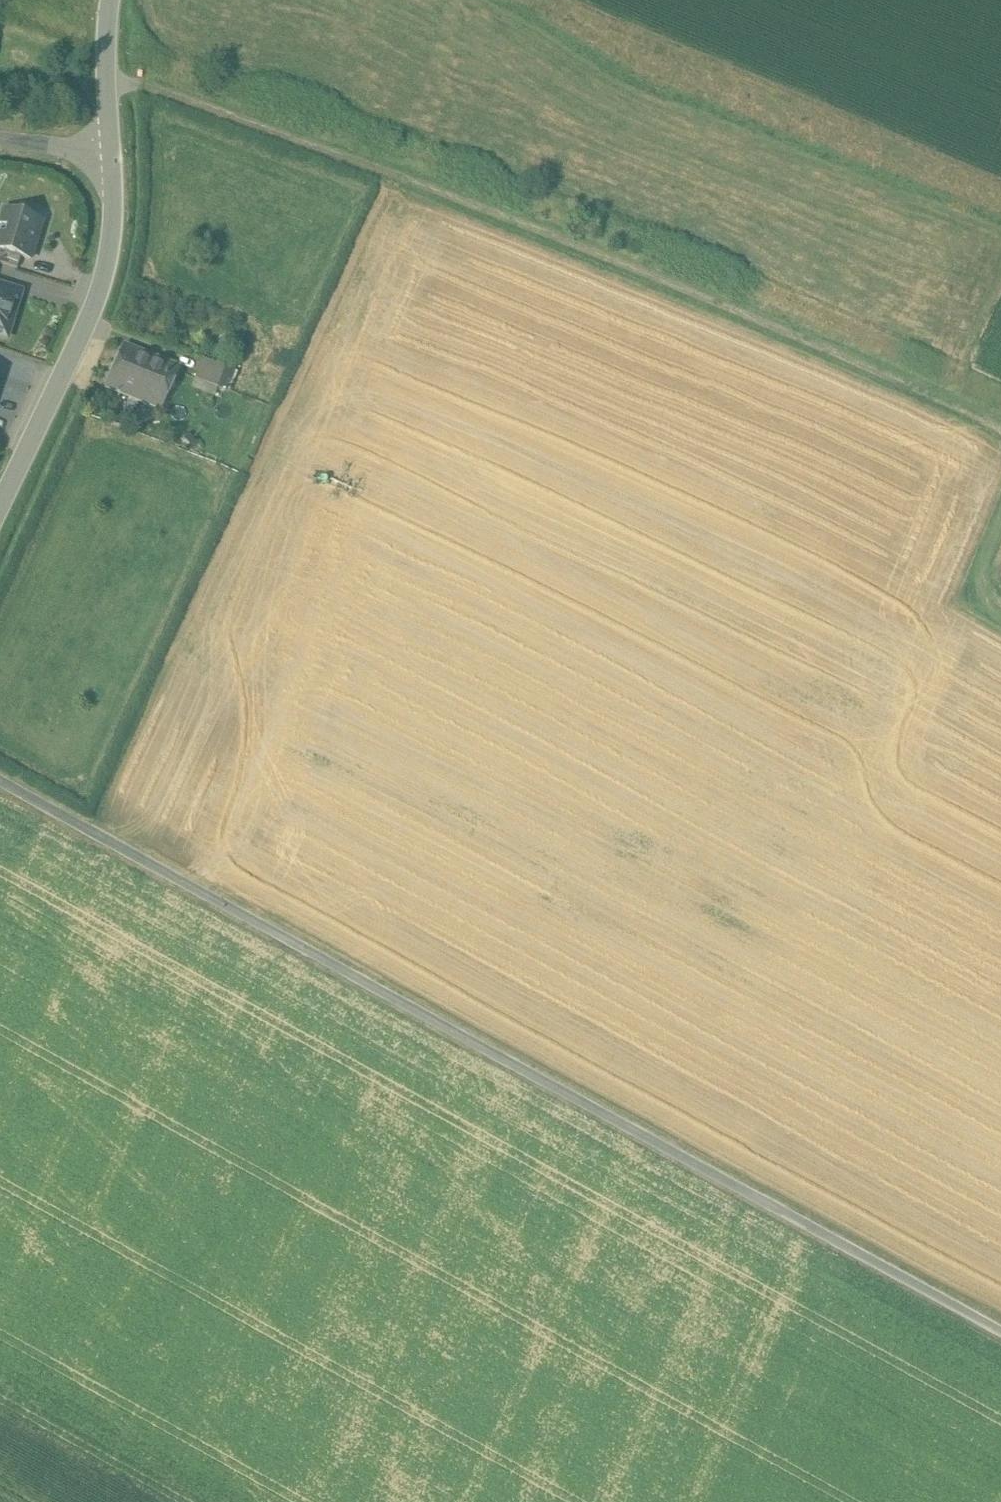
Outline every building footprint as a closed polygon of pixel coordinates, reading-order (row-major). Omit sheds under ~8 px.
[(32,253),(32,252),(41,221),(5,210),(0,228),(0,250),(30,260),(32,253)] [(18,256),(17,256),(0,251),(0,263),(17,268),(21,257),(18,256)] [(1,335),(8,331),(20,293),(0,287),(0,334),(1,335)] [(124,346),(120,356),(108,384),(162,407),(178,369),(124,346)] [(197,379),(199,380),(217,387),(224,368),(223,367),(204,361),(198,378),(197,379)]
